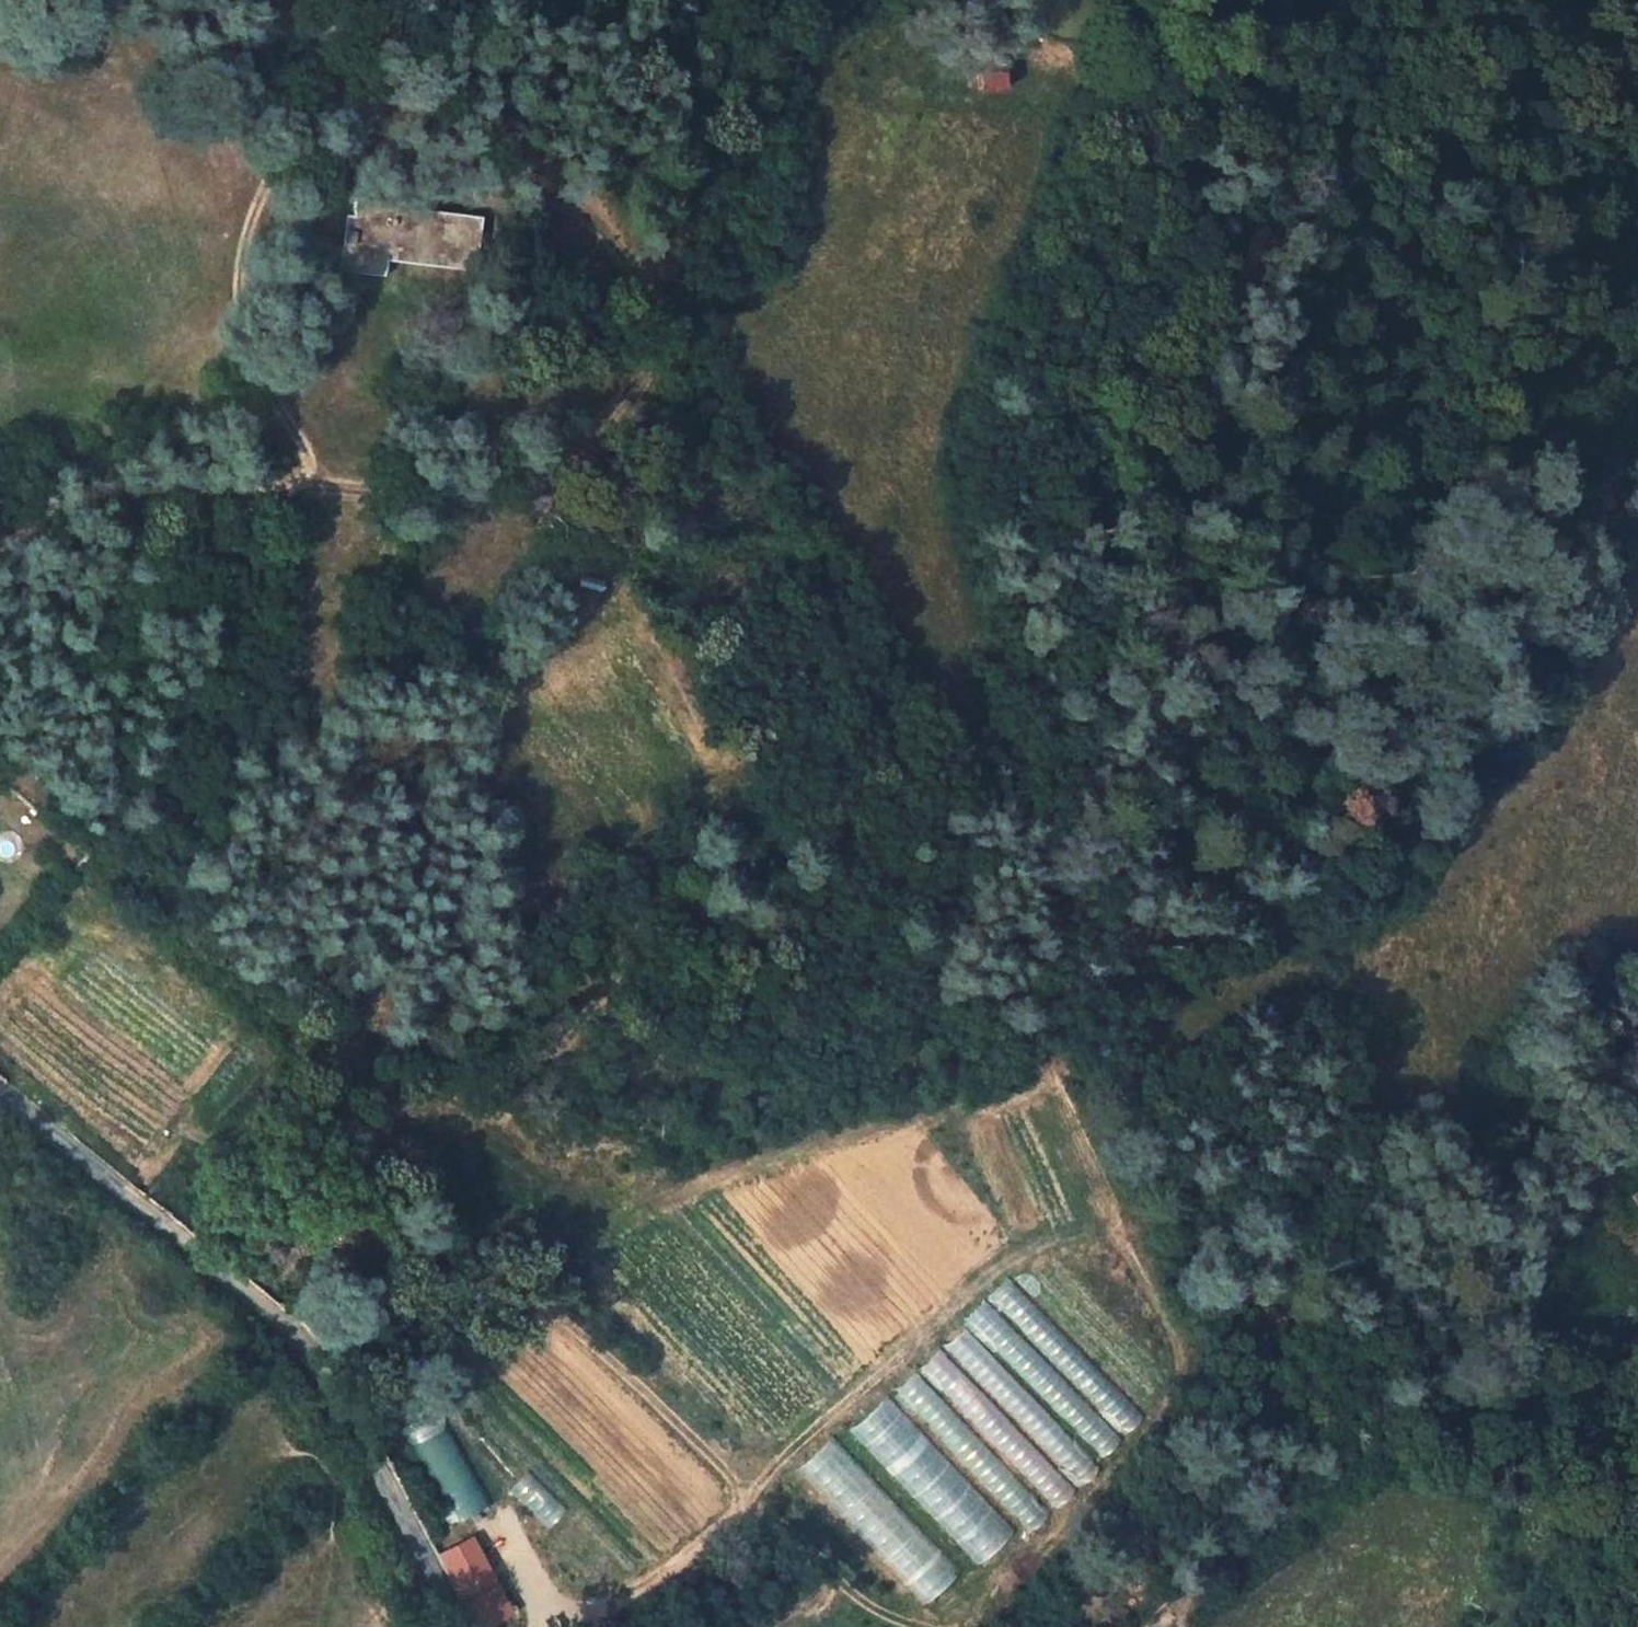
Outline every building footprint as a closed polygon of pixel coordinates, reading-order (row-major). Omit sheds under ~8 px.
[(400,230),(400,221),(345,214),(341,246),(334,246),(332,261),(340,262),(337,283),(378,288),(381,276),(462,287),(469,239),(400,230)] [(976,1563),(1012,1530),(887,1395),(851,1428),(976,1563)] [(435,1418),(406,1436),(445,1497),(473,1479),(435,1418)] [(959,1569),(829,1439),(798,1470),(928,1600),(959,1569)] [(473,1532),(436,1551),(467,1612),(504,1594),(473,1532)]
